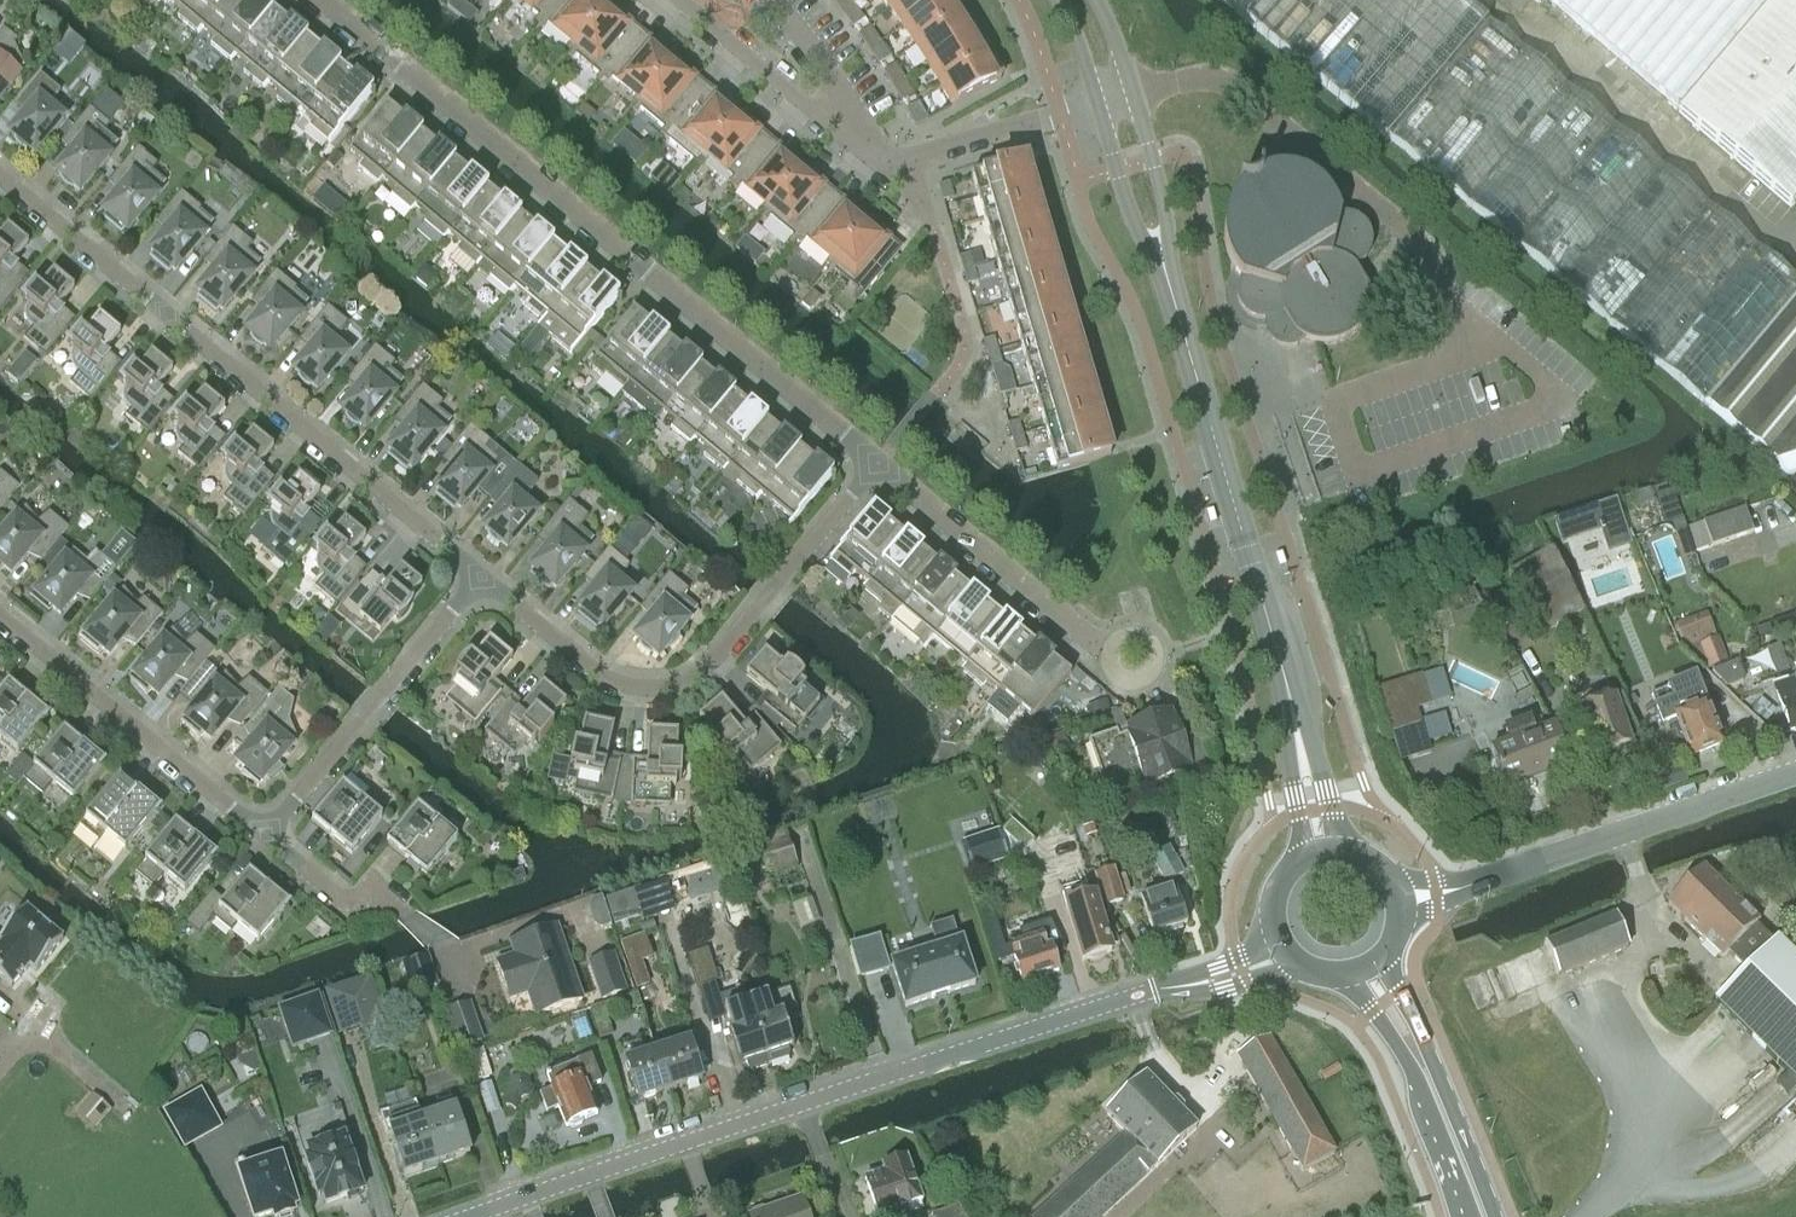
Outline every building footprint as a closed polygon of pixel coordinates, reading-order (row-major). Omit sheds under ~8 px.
[(164,6),(169,1),(182,11),(177,17),(197,33),(224,0),(169,0),(164,6)] [(197,33),(197,34),(202,28),(215,38),(210,44),(229,60),(272,10),(260,0),(224,0),(197,33)] [(538,16),(534,21),(539,25),(559,0),(518,0),(538,16)] [(539,25),(543,29),(547,24),(570,43),(566,48),(571,52),(609,6),(602,0),(559,0),(539,25)] [(853,5),(850,0),(832,0),(842,13),(853,5)] [(889,7),(902,26),(940,0),(899,0),(889,7)] [(902,26),(915,45),(962,15),(952,0),(940,0),(902,26)] [(1462,0),(1224,0),(1389,139),(1391,141),(1706,408),(1795,302),(1795,281),(1489,23),(1487,20),(1462,0)] [(1520,13),(1531,0),(1505,0),(1520,13)] [(1680,113),(1775,0),(1549,0),(1680,113)] [(1680,113),(1791,207),(1795,201),(1795,0),(1775,0),(1680,113)] [(853,5),(842,13),(853,28),(864,19),(853,5)] [(571,52),(567,56),(571,60),(575,55),(599,75),(595,80),(599,83),(603,79),(639,36),(620,21),(623,17),(609,6),(571,52)] [(272,10),(229,60),(230,61),(235,55),(247,66),(243,72),(262,88),(304,37),(272,10)] [(962,15),(915,45),(928,65),(975,36),(962,15)] [(868,49),(880,41),(870,27),(858,35),(868,49)] [(25,66),(24,65),(13,43),(16,40),(2,29),(0,32),(0,96),(25,66)] [(639,36),(603,79),(608,82),(612,78),(635,97),(631,102),(636,106),(674,60),(660,48),(657,51),(639,36)] [(975,36),(928,65),(939,85),(988,57),(975,36)] [(304,37),(262,88),(263,88),(268,83),(280,93),(276,99),(295,115),(337,65),(304,37)] [(880,41),(868,49),(878,64),(890,56),(880,41)] [(58,43),(51,54),(62,61),(69,50),(58,43)] [(988,57),(939,85),(951,106),(1000,80),(988,57)] [(636,106),(632,110),(636,114),(640,109),(663,129),(659,133),(664,137),(668,133),(703,90),(685,75),(688,71),(674,60),(636,106)] [(892,86),(905,79),(895,64),(883,71),(892,86)] [(337,65),(295,115),(296,116),(300,110),(313,120),(308,126),(328,143),(370,94),(374,97),(375,96),(337,65)] [(34,154),(63,119),(49,107),(60,91),(40,74),(15,104),(15,105),(20,100),(30,109),(9,134),(15,139),(14,141),(17,145),(21,148),(26,151),(27,149),(34,154)] [(905,79),(892,86),(902,102),(914,94),(905,79)] [(104,90),(89,108),(61,142),(61,143),(66,138),(76,147),(55,172),(61,177),(60,179),(63,183),(67,186),(72,189),(73,187),(79,192),(109,157),(107,155),(117,143),(104,132),(122,105),(104,90)] [(668,133),(664,137),(695,163),(699,159),(700,159),(739,113),(725,102),(722,105),(703,90),(668,133)] [(915,126),(928,119),(918,102),(906,109),(915,126)] [(358,167),(378,183),(419,133),(385,105),(384,106),(385,106),(348,150),(363,161),(358,167)] [(739,113),(700,159),(705,163),(708,159),(732,178),(728,183),(732,186),(768,144),(750,128),(752,125),(739,113)] [(419,133),(378,183),(378,184),(383,178),(396,189),(391,194),(410,211),(452,161),(419,133)] [(768,144),(732,186),(737,190),(741,185),(764,205),(760,209),(765,213),(803,167),(789,156),(786,159),(768,144)] [(127,232),(156,197),(154,195),(164,183),(151,172),(157,164),(137,148),(108,182),(109,183),(113,178),(123,186),(102,212),(106,214),(102,218),(120,233),(124,229),(127,232)] [(983,218),(1037,203),(1024,160),(971,176),(983,218)] [(452,161),(410,211),(411,211),(416,206),(428,216),(424,222),(443,238),(485,188),(452,161)] [(765,213),(761,218),(765,222),(769,217),(793,236),(789,241),(793,245),(797,240),(833,198),(814,182),(817,179),(803,167),(765,213)] [(1223,232),(1223,235),(1223,237),(1223,240),(1223,242),(1224,245),(1224,248),(1225,250),(1226,253),(1226,255),(1227,258),(1228,260),(1229,262),(1231,265),(1232,267),(1233,269),(1235,271),(1236,273),(1238,275),(1240,277),(1241,278),(1240,280),(1240,281),(1239,283),(1238,284),(1238,286),(1238,288),(1237,289),(1237,291),(1237,293),(1237,294),(1237,296),(1237,298),(1238,299),(1238,301),(1239,302),(1239,304),(1240,305),(1241,307),(1242,308),(1243,310),(1244,311),(1245,312),(1247,313),(1248,314),(1249,315),(1251,316),(1252,317),(1254,318),(1255,318),(1257,319),(1259,319),(1260,319),(1262,319),(1264,320),(1265,319),(1267,319),(1269,319),(1270,319),(1272,318),(1273,318),(1275,317),(1276,316),(1278,316),(1279,315),(1280,314),(1282,313),(1282,312),(1295,333),(1296,334),(1298,335),(1299,336),(1301,337),(1302,338),(1304,339),(1306,340),(1308,341),(1310,342),(1312,343),(1314,343),(1317,344),(1320,344),(1322,344),(1324,344),(1326,344),(1329,344),(1331,344),(1333,343),(1335,343),(1337,342),(1339,341),(1342,341),(1344,340),(1346,339),(1347,337),(1349,336),(1351,335),(1353,333),(1354,332),(1356,330),(1358,328),(1359,327),(1360,325),(1361,323),(1362,321),(1363,319),(1364,317),(1365,315),(1366,313),(1366,311),(1367,308),(1367,306),(1367,304),(1367,302),(1367,299),(1367,297),(1367,295),(1367,293),(1366,291),(1366,289),(1355,272),(1353,268),(1355,267),(1356,266),(1358,265),(1359,264),(1361,263),(1362,262),(1363,261),(1364,259),(1365,258),(1366,257),(1367,255),(1368,253),(1369,252),(1369,250),(1370,248),(1370,247),(1370,245),(1370,243),(1370,242),(1370,240),(1370,238),(1369,236),(1369,235),(1368,233),(1368,231),(1367,230),(1366,228),(1365,227),(1364,226),(1363,224),(1361,223),(1360,222),(1359,221),(1357,220),(1356,219),(1354,218),(1352,218),(1351,217),(1349,217),(1347,217),(1345,216),(1344,216),(1342,216),(1340,217),(1340,216),(1339,214),(1339,212),(1338,210),(1337,208),(1336,206),(1334,203),(1333,201),(1331,199),(1330,197),(1328,195),(1326,193),(1324,191),(1322,190),(1320,188),(1318,186),(1316,185),(1314,184),(1312,182),(1309,181),(1307,180),(1305,179),(1302,178),(1300,177),(1297,177),(1295,176),(1292,176),(1289,175),(1287,175),(1284,175),(1282,175),(1279,175),(1276,175),(1274,176),(1271,176),(1269,177),(1266,178),(1264,178),(1261,179),(1261,178),(1261,177),(1260,176),(1260,174),(1259,173),(1257,175),(1258,176),(1258,177),(1259,178),(1259,179),(1259,180),(1259,181),(1259,182),(1259,183),(1258,184),(1258,185),(1257,186),(1257,187),(1256,188),(1255,188),(1254,189),(1253,189),(1252,190),(1251,190),(1250,190),(1249,190),(1248,190),(1247,190),(1246,190),(1245,190),(1244,189),(1243,189),(1242,188),(1241,187),(1241,186),(1240,186),(1238,187),(1239,188),(1239,189),(1240,190),(1241,190),(1242,191),(1240,193),(1239,195),(1237,197),(1235,199),(1234,201),(1232,203),(1231,205),(1230,207),(1229,210),(1228,212),(1227,214),(1226,217),(1225,219),(1224,222),(1224,224),(1224,227),(1223,230),(1223,232)] [(938,185),(943,201),(953,198),(949,182),(938,185)] [(485,188),(443,238),(444,239),(449,233),(461,243),(457,249),(476,265),(518,215),(485,188)] [(174,272),(204,236),(202,235),(212,222),(199,212),(201,209),(181,192),(156,222),(160,217),(171,226),(150,251),(153,254),(150,258),(168,273),(171,269),(174,272)] [(833,198),(797,240),(802,244),(806,239),(829,259),(825,263),(829,267),(868,221),(854,209),(851,213),(833,198)] [(1049,246),(1037,203),(983,218),(996,261),(1049,246)] [(518,215),(476,265),(477,266),(481,260),(494,271),(489,277),(509,293),(551,243),(518,215)] [(829,267),(826,272),(830,276),(834,271),(857,290),(854,295),(859,299),(898,252),(879,236),(882,233),(868,221),(829,267)] [(7,227),(0,236),(0,310),(25,280),(24,279),(21,283),(10,274),(17,266),(12,263),(28,244),(7,227)] [(201,294),(197,298),(215,313),(219,309),(222,311),(251,276),(249,274),(259,262),(246,251),(252,244),(232,227),(203,261),(204,262),(208,257),(219,266),(197,291),(201,294)] [(551,243),(509,293),(510,293),(514,288),(527,298),(522,304),(541,320),(537,325),(537,326),(584,270),(551,243)] [(996,261),(1008,303),(1061,288),(1049,246),(996,261)] [(959,256),(963,270),(974,267),(970,253),(959,256)] [(963,270),(967,285),(978,281),(974,267),(963,270)] [(584,270),(537,326),(570,354),(616,299),(620,302),(621,301),(584,270)] [(269,351),(299,316),(297,314),(307,302),(294,291),(296,288),(276,271),(251,301),(251,302),(256,297),(266,305),(245,330),(251,336),(250,337),(253,342),(257,345),(262,347),(263,345),(269,351)] [(73,289),(53,272),(39,290),(35,286),(23,301),(27,305),(25,310),(25,315),(26,319),(28,324),(32,327),(23,338),(44,356),(71,325),(70,324),(67,328),(56,319),(62,311),(58,307),(73,289)] [(1074,330),(1061,288),(1008,303),(1020,345),(1074,330)] [(811,290),(800,304),(810,313),(821,299),(811,290)] [(1706,408),(1789,477),(1795,475),(1795,302),(1706,408)] [(317,391),(347,355),(333,344),(347,323),(327,306),(298,341),(299,341),(303,336),(314,345),(293,370),(299,375),(298,377),(301,382),(304,385),(309,387),(311,385),(317,391)] [(632,312),(595,355),(588,364),(602,376),(604,373),(624,389),(666,339),(632,310),(631,311),(632,312)] [(119,334),(99,317),(85,334),(81,331),(69,346),(73,350),(71,355),(71,359),(72,364),(74,368),(78,372),(69,383),(90,401),(117,369),(116,369),(113,373),(102,363),(108,356),(104,352),(119,334)] [(1020,345),(1032,387),(1086,371),(1074,330),(1020,345)] [(984,341),(988,355),(998,352),(994,338),(984,341)] [(699,366),(666,339),(624,389),(620,394),(653,421),(657,416),(699,366)] [(365,430),(394,395),(392,393),(402,381),(389,370),(394,362),(375,346),(346,380),(347,381),(351,376),(361,385),(340,410),(346,415),(345,417),(348,421),(352,424),(357,427),(358,425),(365,430)] [(2,373),(17,386),(37,363),(25,352),(16,363),(13,361),(2,373)] [(998,352),(988,355),(992,368),(1002,365),(998,352)] [(172,371),(151,354),(137,371),(133,368),(121,383),(126,387),(124,392),(123,397),(124,401),(127,406),(130,409),(125,416),(147,434),(169,406),(165,410),(154,401),(161,393),(156,389),(172,371)] [(732,393),(699,366),(657,416),(657,417),(662,411),(675,422),(670,427),(690,444),(732,393)] [(1098,412),(1086,371),(1032,387),(1044,428),(1098,412)] [(412,470),(442,435),(439,433),(450,421),(437,410),(442,402),(422,385),(393,420),(394,420),(398,415),(409,424),(388,449),(391,452),(388,456),(406,471),(409,467),(412,470)] [(224,408),(203,391),(189,409),(185,405),(173,420),(178,424),(176,429),(175,434),(176,438),(179,443),(182,446),(177,453),(199,471),(222,444),(221,443),(217,447),(206,438),(213,430),(209,426),(224,408)] [(765,421),(732,393),(690,444),(695,439),(708,449),(703,455),(723,471),(765,421)] [(1098,412),(1044,428),(1057,471),(1110,455),(1098,412)] [(1008,423),(1012,437),(1022,434),(1018,420),(1008,423)] [(797,448),(765,421),(723,471),(723,472),(728,466),(741,477),(736,482),(755,499),(797,448)] [(460,509),(489,474),(487,472),(497,460),(484,449),(489,442),(470,425),(441,459),(442,460),(446,455),(456,464),(435,489),(438,492),(435,496),(453,511),(457,507),(460,509)] [(273,449),(252,432),(238,449),(234,446),(222,461),(227,465),(225,469),(224,474),(225,479),(228,483),(231,487),(222,498),(244,516),(270,484),(266,488),(255,479),(262,471),(258,467),(273,449)] [(1012,437),(1016,452),(1027,448),(1022,434),(1012,437)] [(835,479),(797,448),(755,499),(756,499),(761,493),(792,520),(787,525),(789,526),(830,477),(834,480),(835,479)] [(507,549),(537,514),(523,502),(537,481),(517,465),(488,499),(489,500),(493,495),(504,503),(483,528),(489,534),(488,536),(491,540),(494,543),(499,545),(501,544),(507,549)] [(18,487),(0,472),(0,509),(18,487)] [(277,532),(272,538),(262,550),(284,568),(317,529),(316,528),(312,532),(301,523),(308,515),(304,512),(319,493),(298,476),(284,494),(280,491),(268,505),(273,509),(271,514),(270,519),(271,524),(274,528),(277,532)] [(579,487),(568,500),(573,503),(583,491),(579,487)] [(555,589),(584,553),(582,551),(592,539),(579,529),(588,516),(568,500),(536,539),(537,539),(541,534),(551,543),(530,568),(533,571),(530,575),(548,590),(552,586),(555,589)] [(11,574),(32,548),(43,558),(67,528),(48,512),(47,513),(38,521),(26,507),(25,506),(0,536),(0,570),(3,567),(11,574)] [(862,587),(862,588),(905,538),(867,506),(866,508),(870,511),(829,560),(849,577),(854,571),(867,582),(862,587)] [(1701,521),(1702,524),(1710,545),(1752,530),(1743,506),(1701,521)] [(365,538),(344,521),(330,538),(326,535),(314,550),(319,554),(317,559),(316,563),(317,568),(320,572),(323,576),(314,587),(336,605),(362,573),(358,577),(347,568),(354,560),(350,556),(365,538)] [(1687,530),(1695,554),(1711,548),(1710,545),(1702,524),(1687,530)] [(64,558),(31,599),(48,613),(52,608),(60,615),(81,589),(92,599),(116,569),(133,549),(136,545),(120,532),(119,534),(101,556),(97,553),(96,554),(87,563),(71,550),(64,558)] [(621,536),(610,550),(624,561),(635,547),(621,536)] [(937,565),(905,538),(862,588),(882,604),(877,610),(891,621),(937,565)] [(602,628),(632,593),(618,581),(629,565),(624,561),(610,550),(608,548),(583,578),(584,579),(588,574),(599,583),(578,608),(581,610),(578,615),(596,630),(599,626),(602,628)] [(1540,632),(1582,608),(1548,549),(1506,573),(1540,632)] [(970,592),(937,565),(891,621),(923,648),(970,592)] [(393,616),(397,620),(401,617),(404,615),(406,612),(408,609),(410,605),(406,602),(421,585),(401,568),(385,586),(381,582),(374,590),(363,581),(367,577),(366,576),(340,608),(361,626),(371,615),(375,618),(379,620),(384,620),(389,619),(393,616)] [(677,636),(688,623),(685,621),(696,609),(683,598),(688,590),(668,574),(639,608),(640,609),(644,604),(655,612),(634,637),(640,643),(639,644),(642,649),(645,652),(650,654),(652,652),(658,658),(667,647),(668,649),(673,646),(676,642),(678,637),(677,636)] [(124,589),(122,588),(80,639),(97,654),(101,649),(109,655),(130,630),(141,639),(162,614),(143,598),(142,599),(136,604),(124,589)] [(1003,620),(970,592),(923,648),(924,649),(933,637),(965,664),(960,670),(961,670),(1003,620)] [(330,613),(314,633),(322,639),(329,630),(332,632),(340,622),(330,613)] [(1706,613),(1675,624),(1684,650),(1699,645),(1708,670),(1724,663),(1706,613)] [(1036,647),(1003,620),(961,670),(981,686),(985,681),(998,691),(993,697),(994,698),(1036,647)] [(173,630),(172,629),(133,675),(131,677),(146,694),(150,690),(158,696),(179,671),(190,680),(215,650),(195,634),(194,635),(185,644),(173,630)] [(500,695),(504,699),(509,693),(509,692),(504,698),(490,686),(512,659),(489,640),(473,659),(470,656),(466,659),(464,660),(462,662),(461,663),(459,665),(458,667),(457,669),(456,671),(456,674),(459,676),(455,681),(458,684),(445,700),(474,724),(473,725),(474,726),(500,695)] [(1070,676),(1036,647),(994,698),(999,692),(1032,720),(1068,676),(1069,677),(1070,676)] [(800,682),(803,679),(801,676),(799,673),(796,670),(793,668),(790,666),(786,665),(783,668),(764,652),(745,675),(772,697),(762,708),(768,712),(794,734),(795,733),(794,732),(818,703),(802,690),(805,686),(800,682)] [(1076,669),(1069,677),(1079,687),(1086,679),(1076,669)] [(226,673),(224,673),(186,719),(184,721),(198,738),(203,734),(210,740),(231,715),(242,724),(267,694),(248,678),(247,679),(237,687),(226,673)] [(1776,691),(1791,732),(1795,730),(1795,684),(1776,691)] [(0,692),(0,739),(17,753),(47,716),(25,698),(24,700),(6,685),(0,692)] [(509,693),(504,699),(509,703),(483,733),(484,734),(485,733),(514,758),(527,742),(531,745),(535,740),(539,743),(553,726),(549,722),(565,704),(542,685),(520,711),(505,699),(510,693),(509,693)] [(1596,756),(1632,743),(1610,687),(1575,700),(1596,756)] [(1699,688),(1653,707),(1661,725),(1678,718),(1693,754),(1721,742),(1706,705),(1699,688)] [(277,764),(295,742),(288,718),(289,715),(290,713),(292,700),(278,689),(246,727),(257,736),(236,762),(244,768),(241,773),(260,784),(261,782),(267,776),(270,778),(281,769),(277,764)] [(780,747),(759,722),(754,716),(743,726),(721,699),(698,719),(714,737),(710,740),(725,757),(728,754),(732,759),(736,756),(749,772),(778,748),(779,748),(780,747)] [(1106,700),(1085,707),(1089,718),(1110,711),(1106,700)] [(1116,730),(1088,740),(1109,800),(1137,790),(1137,789),(1146,786),(1147,787),(1191,772),(1189,766),(1191,765),(1174,717),(1173,718),(1170,712),(1126,727),(1128,733),(1118,736),(1116,730)] [(611,803),(621,804),(627,758),(626,758),(625,765),(606,761),(613,727),(584,721),(579,745),(574,744),(570,765),(574,767),(573,773),(577,774),(573,794),(610,802),(610,803),(611,803)] [(1552,726),(1531,734),(1531,724),(1526,721),(1506,728),(1504,733),(1511,741),(1490,748),(1504,787),(1566,765),(1552,726)] [(1392,742),(1410,762),(1425,749),(1407,728),(1392,742)] [(79,746),(62,732),(17,785),(18,786),(23,780),(42,795),(52,783),(72,799),(103,762),(81,744),(79,746)] [(627,758),(621,804),(630,805),(630,806),(632,806),(632,805),(670,807),(671,786),(675,786),(675,780),(680,780),(681,758),(676,757),(677,733),(648,732),(646,766),(626,765),(627,758)] [(1658,773),(1664,790),(1686,782),(1681,765),(1658,773)] [(358,766),(313,819),(331,833),(329,836),(351,854),(382,817),(362,800),(369,792),(350,777),(358,766)] [(117,778),(73,831),(74,832),(79,826),(98,841),(104,834),(124,850),(159,809),(137,790),(135,793),(117,778)] [(433,788),(432,787),(388,841),(405,855),(404,858),(426,876),(457,839),(437,822),(443,814),(425,798),(433,788)] [(1024,852),(1033,842),(1011,821),(1001,831),(1024,852)] [(173,824),(129,878),(130,879),(135,873),(153,888),(164,875),(184,892),(215,855),(193,837),(191,839),(173,824)] [(771,876),(798,867),(788,839),(761,849),(771,876)] [(1166,885),(1184,874),(1169,849),(1151,860),(1166,885)] [(1731,953),(1748,970),(1777,942),(1759,925),(1763,922),(1708,867),(1671,905),(1725,959),(1731,953)] [(1106,909),(1124,903),(1113,870),(1095,877),(1106,909)] [(212,891),(185,923),(198,934),(212,918),(230,933),(237,925),(257,942),(288,905),(266,886),(264,888),(247,874),(224,901),(212,891)] [(1062,894),(1083,964),(1111,955),(1110,950),(1120,947),(1110,930),(1090,886),(1062,894)] [(1183,930),(1182,926),(1186,925),(1174,888),(1140,900),(1154,936),(1163,933),(1163,932),(1169,930),(1170,935),(1183,930)] [(604,902),(614,927),(648,914),(638,889),(604,902)] [(600,930),(610,927),(601,899),(590,902),(587,910),(593,927),(600,930)] [(12,988),(13,987),(12,987),(30,966),(35,971),(36,972),(63,940),(62,939),(62,940),(28,910),(27,909),(1,939),(0,938),(0,978),(12,988)] [(1547,945),(1560,978),(1629,950),(1616,916),(1547,945)] [(556,926),(510,942),(515,955),(497,962),(509,998),(527,992),(535,1015),(581,999),(556,926)] [(1058,972),(1050,946),(1046,948),(1042,936),(1010,946),(1021,984),(1058,972)] [(1777,942),(1748,970),(1718,1001),(1795,1080),(1795,955),(1780,939),(1777,942)] [(962,941),(890,965),(904,1009),(976,986),(962,941)] [(600,1000),(626,991),(613,954),(587,963),(600,1000)] [(412,993),(436,985),(426,957),(403,965),(412,993)] [(323,993),(339,1035),(385,1018),(370,976),(323,993)] [(767,997),(751,1002),(757,1023),(771,1066),(788,1060),(789,1056),(788,1052),(795,1050),(783,1014),(795,1010),(789,990),(767,997)] [(319,994),(277,1009),(292,1049),(334,1034),(319,994)] [(468,1004),(445,1011),(458,1048),(481,1040),(468,1004)] [(757,1023),(729,1032),(741,1067),(746,1065),(748,1070),(751,1073),(771,1066),(757,1023)] [(1304,1170),(1321,1160),(1335,1152),(1270,1037),(1238,1055),(1304,1170)] [(656,1053),(670,1092),(703,1081),(690,1042),(656,1053)] [(474,1054),(482,1077),(496,1072),(487,1050),(474,1054)] [(670,1092),(656,1053),(625,1063),(638,1102),(670,1092)] [(471,1093),(485,1088),(474,1058),(460,1063),(471,1093)] [(588,1090),(600,1085),(589,1059),(545,1078),(551,1092),(540,1097),(547,1113),(558,1109),(566,1128),(568,1127),(574,1134),(583,1130),(584,1120),(598,1114),(588,1090)] [(1195,1127),(1182,1113),(1184,1106),(1177,1098),(1169,1098),(1146,1074),(1097,1121),(1116,1140),(1033,1216),(1100,1216),(1195,1127)] [(201,1095),(167,1114),(186,1147),(220,1128),(201,1095)] [(422,1121),(438,1167),(469,1157),(453,1110),(422,1121)] [(438,1167),(422,1121),(390,1132),(405,1178),(438,1167)] [(343,1138),(307,1151),(310,1160),(305,1161),(316,1193),(321,1191),(326,1206),(362,1193),(343,1138)] [(235,1162),(240,1176),(254,1216),(271,1216),(274,1216),(289,1216),(294,1215),(292,1210),(297,1208),(281,1162),(276,1149),(244,1159),(235,1162)] [(922,1202),(906,1157),(883,1166),(885,1172),(866,1179),(880,1216),(910,1216),(907,1208),(922,1202)] [(803,1200),(756,1216),(809,1216),(803,1200)] [(959,1204),(931,1214),(932,1216),(968,1216),(959,1204)]
